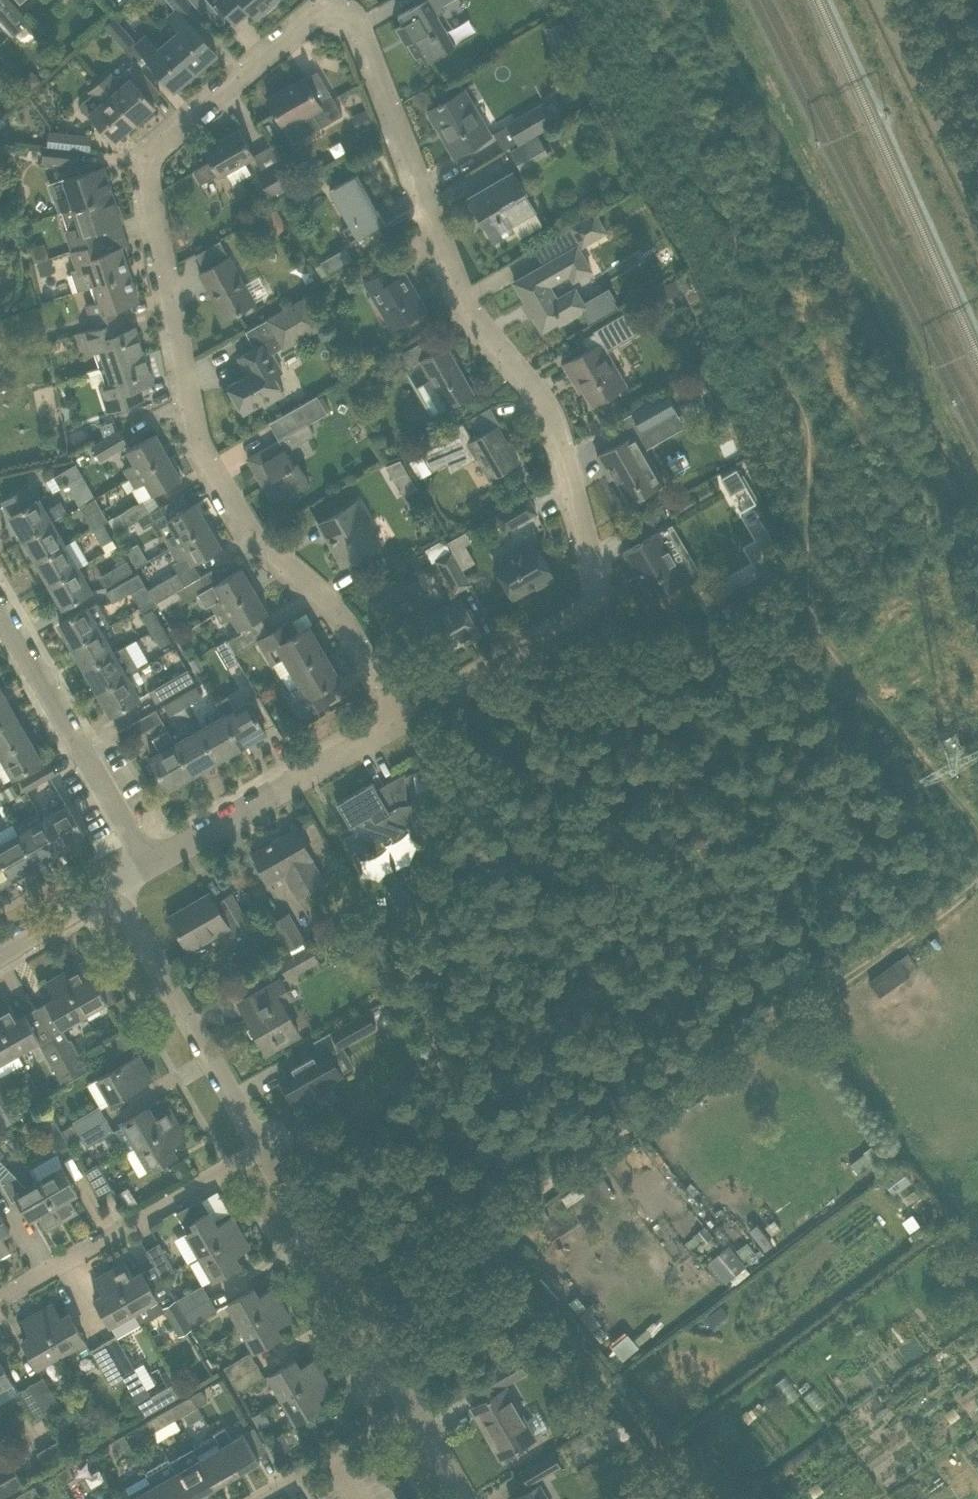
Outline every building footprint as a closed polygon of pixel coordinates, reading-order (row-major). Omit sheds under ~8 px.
[(0,4),(0,18),(14,34),(25,25),(3,0),(0,4)] [(217,3),(214,5),(210,0),(192,0),(203,12),(207,8),(220,24),(226,19),(224,17),(227,15),(235,24),(250,11),(256,18),(277,0),(215,0),(217,3)] [(443,53),(456,46),(438,14),(446,10),(440,0),(424,0),(398,15),(403,23),(396,27),(405,44),(407,43),(416,57),(421,54),(426,63),(443,53)] [(169,39),(195,70),(217,52),(179,8),(169,16),(180,30),(169,39)] [(105,25),(124,48),(135,38),(115,16),(105,25)] [(174,88),(195,70),(169,39),(158,48),(147,35),(136,44),(174,88)] [(111,73),(100,83),(134,122),(155,104),(150,99),(145,93),(155,84),(156,83),(148,74),(136,60),(135,61),(124,70),(131,78),(122,86),(111,73)] [(294,142),(343,114),(329,90),(317,97),(305,77),(268,98),(294,142)] [(113,140),(134,122),(100,83),(91,91),(92,92),(81,102),(81,105),(86,112),(90,113),(113,140)] [(445,100),(428,110),(430,114),(428,116),(434,127),(437,126),(439,130),(453,154),(454,156),(472,146),(491,134),(473,103),(466,90),(465,89),(445,100)] [(506,123),(519,144),(538,133),(537,133),(557,121),(545,100),(506,123)] [(210,160),(194,169),(202,183),(218,174),(220,176),(227,172),(233,183),(251,173),(245,162),(255,156),(239,128),(204,148),(210,160)] [(73,148),(75,134),(50,132),(49,146),(73,148)] [(538,133),(519,144),(510,149),(521,168),(549,152),(538,133)] [(73,148),(49,146),(45,146),(44,161),(78,165),(80,149),(73,148)] [(292,182),(280,161),(258,173),(270,195),(292,182)] [(70,193),(55,198),(59,211),(112,194),(106,176),(103,166),(97,168),(78,174),(65,178),(70,193)] [(536,210),(526,193),(513,170),(468,197),(494,242),(515,230),(512,224),(536,210)] [(350,241),(385,222),(357,173),(330,189),(350,224),(343,228),(350,241)] [(72,250),(102,240),(98,228),(121,221),(112,194),(59,211),(59,212),(63,211),(69,228),(65,230),(72,250)] [(287,227),(276,207),(261,216),(270,231),(272,230),(274,234),(287,227)] [(608,231),(596,211),(571,226),(582,246),(608,231)] [(72,250),(78,269),(72,271),(78,290),(96,284),(130,273),(121,246),(106,251),(102,240),(72,250)] [(560,323),(577,313),(582,310),(581,307),(585,305),(575,287),(557,298),(547,281),(568,269),(572,276),(589,265),(577,245),(514,281),(526,301),(523,303),(527,310),(530,308),(543,329),(558,320),(560,323)] [(332,253),(320,260),(326,271),(338,264),(332,253)] [(226,318),(243,308),(255,301),(229,255),(200,272),(226,318)] [(50,258),(37,262),(41,274),(54,270),(50,258)] [(397,325),(427,308),(405,271),(398,275),(391,264),(363,281),(377,306),(384,302),(397,325)] [(130,273),(96,284),(100,299),(87,304),(95,326),(121,318),(117,306),(138,299),(130,273)] [(265,404),(285,393),(275,376),(283,371),(272,352),(320,325),(304,297),(245,330),(254,347),(238,356),(248,373),(227,385),(243,413),(264,401),(265,404)] [(581,353),(563,364),(574,381),(580,392),(584,390),(593,404),(610,394),(626,385),(606,352),(641,332),(628,310),(593,330),(594,332),(582,339),(588,349),(581,353)] [(95,326),(83,330),(90,353),(101,349),(106,365),(144,353),(137,331),(125,334),(124,331),(127,330),(122,317),(121,318),(95,326)] [(432,335),(403,352),(411,365),(419,360),(446,408),(475,391),(447,343),(439,347),(432,335)] [(111,380),(100,384),(109,409),(121,405),(144,398),(146,397),(142,384),(153,380),(144,353),(106,365),(111,380)] [(666,392),(633,411),(644,429),(676,410),(666,392)] [(280,439),(265,448),(248,458),(259,477),(262,476),(271,492),(289,482),(294,491),(310,482),(299,462),(295,464),(286,448),(312,434),(313,430),(309,422),(327,412),(317,395),(292,409),(298,421),(276,433),(280,439)] [(113,419),(101,423),(105,435),(116,428),(113,419)] [(473,439),(463,422),(435,438),(419,447),(432,470),(453,459),(454,461),(465,464),(477,457),(489,478),(518,461),(497,425),(473,439)] [(100,459),(128,444),(121,430),(93,446),(100,459)] [(130,478),(169,455),(156,433),(127,450),(134,462),(124,468),(130,478)] [(615,445),(598,455),(605,468),(611,478),(615,475),(630,501),(647,491),(663,482),(635,433),(615,445)] [(143,500),(109,520),(116,531),(139,518),(161,506),(154,493),(182,477),(181,476),(184,472),(179,463),(174,464),(169,455),(130,478),(143,500)] [(400,459),(386,465),(393,478),(407,470),(400,459)] [(67,484),(80,506),(95,497),(76,464),(54,476),(61,488),(67,484)] [(735,468),(720,477),(730,494),(745,485),(735,468)] [(3,501),(12,517),(9,521),(14,529),(19,529),(25,538),(52,522),(66,514),(59,503),(46,511),(39,499),(35,501),(28,487),(3,501)] [(504,530),(536,511),(528,496),(495,515),(504,530)] [(109,520),(95,497),(80,506),(93,529),(104,522),(109,520)] [(343,564),(381,543),(357,501),(319,523),(343,564)] [(209,524),(196,502),(167,519),(174,532),(164,538),(169,547),(209,524)] [(139,518),(144,527),(170,512),(165,503),(161,506),(139,518)] [(65,545),(52,522),(25,538),(38,561),(65,545)] [(104,522),(93,529),(106,551),(117,544),(104,522)] [(146,554),(164,543),(154,524),(135,535),(146,554)] [(192,563),(222,546),(209,524),(169,547),(177,561),(187,553),(192,563)] [(652,599),(669,589),(700,571),(672,524),(659,532),(658,531),(624,551),(652,599)] [(469,584),(451,552),(443,539),(425,549),(433,563),(436,561),(455,593),(469,584)] [(517,552),(494,565),(503,580),(513,597),(535,584),(537,586),(538,586),(545,582),(554,576),(534,542),(517,552)] [(51,583),(78,567),(65,545),(38,561),(51,583)] [(124,575),(132,570),(126,560),(118,565),(124,575)] [(51,583),(64,606),(91,590),(78,567),(51,583)] [(211,603),(216,612),(255,590),(242,567),(218,581),(212,570),(213,570),(212,569),(185,584),(185,585),(174,592),(174,591),(156,601),(161,609),(179,599),(180,603),(198,593),(206,606),(211,603)] [(134,589),(145,583),(139,572),(128,578),(134,589)] [(174,591),(174,592),(185,585),(185,584),(178,572),(149,589),(156,601),(174,591)] [(268,612),(255,590),(216,612),(222,621),(232,615),(239,629),(268,612)] [(440,616),(424,625),(431,638),(434,636),(443,651),(462,641),(464,645),(482,635),(480,631),(470,613),(462,599),(449,607),(438,613),(440,616)] [(73,645),(100,630),(110,624),(98,602),(87,608),(86,606),(59,622),(73,645)] [(142,614),(151,630),(162,624),(153,608),(142,614)] [(281,676),(292,670),(325,651),(310,624),(298,631),(291,620),(258,639),(273,663),(274,663),(281,676)] [(162,624),(151,630),(160,646),(171,640),(162,624)] [(86,667),(112,652),(100,630),(73,645),(86,667)] [(235,653),(252,643),(244,630),(227,640),(235,653)] [(99,690),(125,674),(137,668),(124,645),(112,652),(86,667),(99,690)] [(341,677),(325,651),(292,670),(300,684),(288,691),(303,715),(335,696),(329,684),(341,677)] [(157,701),(193,680),(187,669),(150,691),(157,701)] [(139,698),(125,674),(99,690),(112,713),(139,698)] [(179,696),(185,706),(209,692),(204,683),(197,687),(196,686),(179,696)] [(2,691),(0,693),(0,723),(15,714),(2,691)] [(241,745),(266,731),(264,728),(275,722),(260,695),(236,708),(228,695),(217,702),(220,708),(241,745)] [(179,696),(164,705),(170,715),(185,706),(179,696)] [(220,708),(206,716),(210,723),(200,729),(217,759),(241,745),(220,708)] [(138,734),(162,721),(156,710),(132,723),(138,734)] [(0,723),(0,751),(1,752),(28,736),(15,714),(0,723)] [(168,787),(193,772),(176,742),(175,743),(168,729),(153,737),(160,750),(151,755),(168,787)] [(176,742),(193,772),(217,759),(200,729),(176,742)] [(1,752),(14,776),(42,760),(28,736),(1,752)] [(26,791),(39,783),(56,773),(50,762),(33,772),(19,779),(26,791)] [(426,767),(414,773),(415,792),(432,791),(426,767)] [(358,862),(413,830),(411,803),(407,803),(405,772),(377,788),(373,782),(366,786),(365,786),(337,802),(354,831),(343,837),(358,862)] [(1,804),(18,794),(12,784),(0,791),(0,802),(1,804)] [(43,819),(60,849),(85,835),(68,805),(43,819)] [(14,824),(36,863),(60,849),(43,819),(38,810),(14,824)] [(12,877),(36,863),(14,824),(13,822),(0,829),(0,855),(12,877)] [(312,856),(305,845),(295,827),(294,828),(294,829),(273,842),(272,841),(267,844),(268,845),(256,852),(255,851),(253,852),(270,881),(285,872),(298,895),(324,879),(311,857),(312,856)] [(12,877),(0,855),(0,884),(12,877)] [(170,915),(189,948),(206,938),(228,926),(233,936),(243,930),(244,932),(253,927),(242,909),(232,891),(224,896),(225,897),(215,902),(209,892),(192,903),(170,915)] [(291,949),(304,942),(288,914),(274,922),(289,949),(290,949),(291,949)] [(291,949),(293,954),(280,961),(288,976),(320,959),(311,943),(306,946),(304,942),(291,949)] [(883,994),(919,968),(907,952),(871,979),(883,994)] [(85,1014),(91,1010),(106,1002),(107,1004),(125,994),(115,977),(100,986),(85,959),(61,973),(85,1014)] [(57,1043),(72,1070),(76,1077),(89,1069),(85,1063),(86,1063),(72,1040),(68,1039),(61,1027),(85,1014),(61,973),(46,981),(55,996),(46,1001),(52,1011),(42,1017),(57,1043)] [(282,979),(270,986),(252,995),(259,1007),(246,1014),(266,1051),(300,1032),(285,1004),(294,999),(282,979)] [(0,1008),(0,1022),(17,1052),(40,1038),(26,1013),(17,1017),(9,1003),(0,1008)] [(389,1003),(372,1013),(378,1024),(395,1014),(389,1003)] [(367,1011),(332,1031),(341,1047),(376,1027),(367,1011)] [(17,1052),(0,1022),(0,1061),(17,1052)] [(125,1031),(108,1041),(98,1046),(106,1059),(133,1043),(125,1031)] [(72,1070),(57,1043),(44,1050),(60,1077),(72,1070)] [(328,1048),(280,1075),(285,1085),(282,1086),(290,1101),(294,1099),(295,1102),(304,1097),(307,1101),(332,1087),(330,1083),(343,1075),(328,1048)] [(98,1077),(88,1083),(100,1105),(101,1107),(111,1101),(120,1096),(138,1086),(152,1078),(148,1069),(139,1054),(121,1064),(98,1077)] [(15,1124),(24,1119),(15,1103),(18,1101),(3,1075),(0,1076),(0,1099),(15,1124)] [(2,1132),(15,1124),(0,1099),(0,1129),(2,1132)] [(79,1133),(107,1117),(101,1107),(100,1105),(72,1120),(74,1123),(62,1130),(68,1140),(80,1134),(79,1133)] [(62,1130),(55,1118),(48,1106),(38,1112),(45,1124),(42,1126),(58,1153),(71,1146),(68,1140),(62,1130)] [(127,1150),(137,1145),(178,1122),(169,1107),(154,1115),(150,1107),(123,1122),(124,1123),(115,1129),(127,1150)] [(79,1133),(80,1134),(87,1146),(114,1130),(107,1117),(79,1133)] [(137,1145),(140,1151),(150,1168),(176,1153),(172,1145),(186,1137),(178,1122),(137,1145)] [(56,1153),(32,1167),(62,1219),(77,1210),(69,1196),(77,1191),(62,1165),(56,1153)] [(113,1189),(98,1163),(85,1170),(101,1197),(113,1189)] [(9,1168),(0,1177),(4,1184),(13,1199),(18,1196),(20,1200),(30,1218),(39,1213),(47,1228),(62,1219),(39,1178),(27,1186),(17,1176),(9,1168)] [(900,1168),(883,1180),(893,1193),(910,1181),(900,1168)] [(176,1211),(188,1231),(187,1231),(200,1254),(241,1231),(232,1216),(218,1224),(202,1197),(176,1211)] [(10,1249),(1,1234),(10,1230),(0,1213),(0,1255),(10,1249)] [(249,1246),(241,1231),(200,1254),(213,1278),(240,1262),(235,1254),(249,1246)] [(175,1268),(159,1241),(147,1249),(163,1276),(175,1268)] [(745,1265),(747,1264),(729,1243),(709,1260),(726,1281),(731,1277),(736,1283),(750,1271),(745,1265)] [(142,1270),(134,1275),(125,1261),(110,1270),(134,1311),(157,1297),(152,1288),(142,1270)] [(134,1311),(110,1270),(96,1278),(104,1292),(96,1297),(118,1336),(140,1323),(134,1311)] [(202,1283),(175,1299),(182,1312),(210,1296),(202,1283)] [(241,1326),(282,1302),(273,1287),(259,1296),(254,1287),(227,1303),(241,1326)] [(189,1325),(190,1324),(217,1309),(210,1296),(182,1312),(189,1325)] [(182,1312),(175,1299),(163,1306),(179,1334),(191,1326),(190,1324),(189,1325),(182,1312)] [(38,1311),(61,1352),(85,1339),(69,1312),(61,1317),(53,1302),(38,1311)] [(290,1317),(282,1302),(241,1326),(254,1349),(281,1334),(276,1325),(290,1317)] [(38,1311),(23,1319),(31,1334),(23,1339),(38,1365),(61,1352),(38,1311)] [(624,1357),(640,1345),(630,1331),(613,1344),(624,1357)] [(103,1342),(124,1378),(145,1415),(181,1394),(174,1382),(151,1396),(116,1335),(103,1342)] [(112,1385),(124,1378),(103,1342),(91,1349),(112,1385)] [(257,1364),(250,1351),(223,1366),(230,1380),(257,1364)] [(519,1356),(486,1376),(494,1389),(527,1369),(519,1356)] [(556,1358),(545,1364),(552,1378),(564,1371),(556,1358)] [(12,1380),(0,1359),(0,1387),(12,1380)] [(282,1397),(323,1374),(315,1359),(300,1367),(295,1359),(269,1374),(282,1397)] [(257,1364),(230,1380),(237,1392),(264,1376),(257,1364)] [(332,1389),(323,1374),(282,1397),(296,1420),(322,1405),(317,1397),(332,1389)] [(47,1411),(59,1404),(43,1376),(31,1383),(47,1411)] [(31,1383),(17,1390),(33,1418),(47,1411),(31,1383)] [(478,1402),(472,1406),(489,1436),(500,1456),(518,1446),(536,1436),(535,1436),(545,1430),(535,1413),(525,1418),(507,1386),(495,1392),(478,1402)] [(186,1412),(197,1406),(208,1400),(201,1389),(191,1395),(190,1394),(179,1401),(186,1412)] [(183,1414),(186,1412),(179,1401),(168,1408),(174,1419),(183,1414)] [(183,1414),(190,1424),(203,1416),(197,1406),(186,1412),(183,1414)] [(157,1414),(163,1425),(174,1419),(168,1408),(157,1414)] [(264,1411),(253,1417),(259,1427),(270,1421),(264,1411)] [(157,1414),(147,1420),(153,1431),(163,1425),(157,1414)] [(214,1433),(220,1445),(237,1473),(260,1459),(244,1431),(231,1438),(225,1426),(214,1433)] [(294,1427),(268,1443),(275,1455),(301,1439),(294,1427)] [(124,1434),(113,1440),(119,1451),(130,1444),(124,1434)] [(62,1437),(37,1452),(46,1466),(70,1452),(62,1437)] [(198,1458),(214,1486),(237,1473),(220,1445),(198,1458)] [(192,1498),(214,1486),(198,1458),(192,1448),(170,1461),(192,1498)] [(553,1451),(520,1471),(528,1485),(561,1465),(553,1451)] [(162,1498),(191,1498),(192,1498),(170,1461),(168,1458),(146,1471),(148,1474),(162,1498)] [(69,1466),(58,1473),(64,1483),(75,1477),(69,1466)] [(22,1485),(16,1474),(0,1483),(0,1497),(22,1485)] [(148,1474),(114,1494),(116,1498),(162,1498),(148,1474)] [(539,1484),(512,1498),(547,1498),(539,1484)] [(26,1498),(35,1498),(40,1496),(34,1485),(22,1492),(26,1498)]
